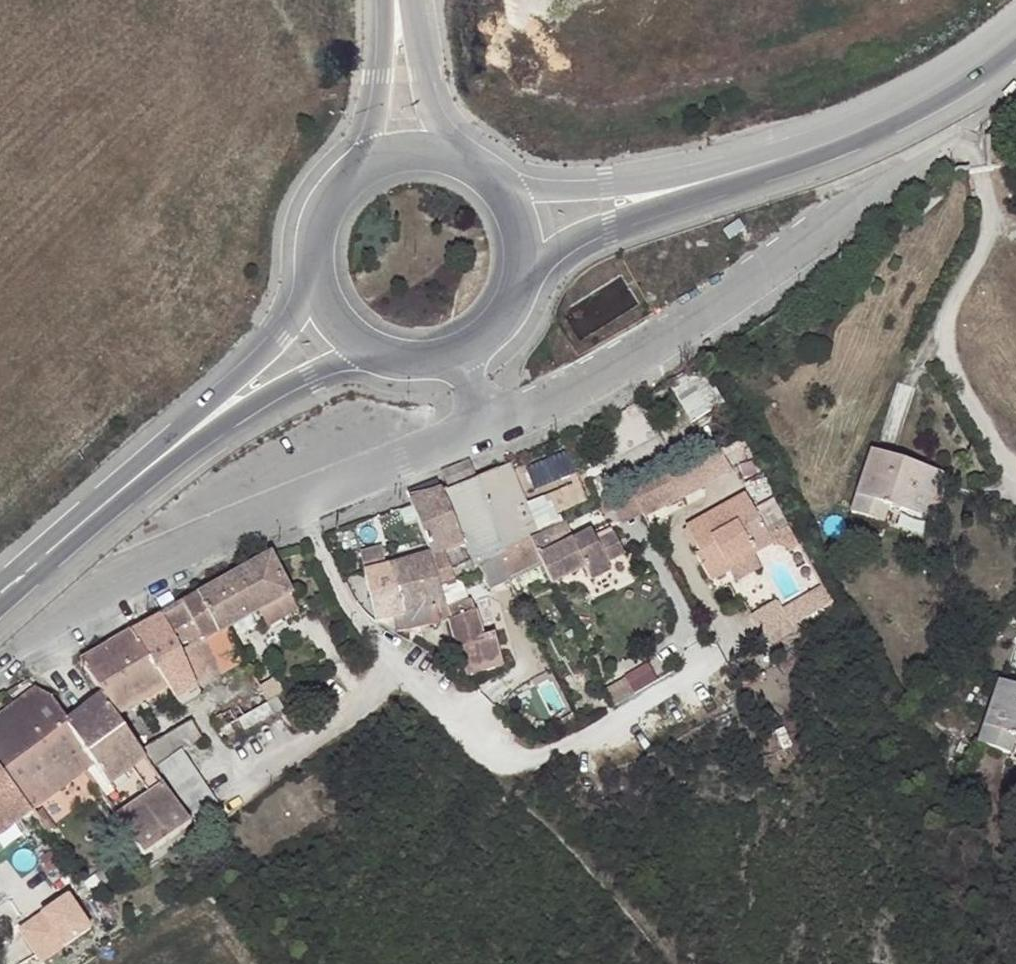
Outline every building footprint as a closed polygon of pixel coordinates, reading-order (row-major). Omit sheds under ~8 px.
[(1000,96),(1006,104),(1015,96),(1015,86),(1015,84),(1000,96)] [(743,228),(738,220),(723,230),(729,238),(743,228)] [(699,367),(667,386),(690,425),(721,407),(699,367)] [(721,453),(728,467),(746,457),(738,443),(721,453)] [(536,485),(575,472),(568,451),(529,464),(536,485)] [(913,477),(916,466),(872,452),(851,513),(882,525),(888,507),(932,522),(943,486),(913,477)] [(947,477),(916,466),(913,477),(943,486),(947,477)] [(529,539),(538,535),(511,473),(498,477),(496,472),(443,492),(465,545),(474,566),(477,564),(529,539)] [(668,472),(630,490),(643,512),(646,518),(682,500),(668,472)] [(439,480),(407,493),(410,501),(442,488),(439,480)] [(442,488),(410,501),(430,554),(439,586),(454,580),(444,551),(465,545),(443,492),(442,488)] [(630,490),(611,500),(622,523),(643,512),(630,490)] [(729,575),(727,573),(724,568),(749,553),(752,559),(769,548),(750,515),(741,499),(684,532),(704,568),(700,571),(709,586),(729,575)] [(750,515),(769,548),(792,556),(792,552),(795,553),(796,550),(771,503),(750,515)] [(552,581),(624,548),(619,539),(601,547),(595,536),(575,545),(565,525),(531,541),(552,581)] [(503,567),(535,551),(531,541),(529,539),(477,564),(480,571),(489,589),(509,580),(503,567)] [(360,553),(365,573),(384,566),(379,548),(360,553)] [(628,558),(624,548),(552,581),(555,587),(587,572),(593,583),(615,572),(612,566),(628,558)] [(724,568),(727,573),(752,559),(749,553),(724,568)] [(365,573),(377,622),(393,618),(396,633),(440,624),(438,609),(445,608),(439,586),(430,554),(384,566),(365,573)] [(269,558),(196,599),(216,635),(201,644),(219,676),(245,662),(226,630),(257,613),(289,595),(269,558)] [(454,580),(439,586),(445,608),(446,612),(471,603),(462,577),(454,580)] [(784,614),(791,626),(828,605),(821,593),(784,614)] [(295,607),(289,595),(257,613),(264,625),(295,607)] [(196,599),(159,620),(179,655),(201,644),(216,635),(196,599)] [(448,622),(456,651),(458,651),(465,678),(503,666),(494,637),(483,640),(471,603),(446,612),(448,622)] [(446,612),(445,608),(440,609),(443,623),(448,622),(446,612)] [(102,696),(102,697),(114,716),(166,685),(176,701),(219,676),(201,644),(179,655),(159,620),(81,665),(102,696)] [(608,683),(617,701),(659,679),(650,661),(608,683)] [(275,699),(283,695),(271,672),(255,680),(263,692),(269,702),(275,699)] [(999,683),(979,745),(1009,756),(1015,739),(1015,688),(999,683)] [(14,707),(41,747),(68,726),(66,724),(67,723),(51,700),(35,691),(14,707)] [(281,710),(275,699),(269,702),(263,692),(212,720),(218,731),(221,729),(226,737),(232,734),(227,726),(237,720),(244,732),(281,710)] [(144,759),(140,753),(114,716),(102,697),(90,705),(122,753),(112,761),(104,752),(92,761),(95,765),(84,773),(102,798),(112,791),(108,787),(129,771),(144,759)] [(68,726),(92,761),(104,752),(112,761),(122,753),(90,705),(67,723),(66,724),(68,726)] [(0,718),(0,772),(3,775),(41,747),(14,707),(0,718)] [(188,812),(210,797),(181,753),(201,743),(190,724),(140,753),(144,759),(151,770),(157,767),(188,812)] [(3,775),(30,812),(40,805),(84,773),(95,765),(92,761),(68,726),(41,747),(3,775)] [(147,796),(163,786),(151,770),(144,759),(129,771),(147,796)] [(30,812),(3,775),(0,772),(0,834),(30,812)] [(142,857),(190,825),(183,815),(163,786),(147,796),(115,818),(142,857)] [(217,807),(210,797),(188,812),(195,822),(217,807)] [(40,805),(30,812),(43,829),(49,836),(58,829),(40,805)] [(216,813),(197,826),(205,836),(224,824),(216,813)] [(93,893),(119,874),(111,864),(85,883),(93,893)] [(82,901),(89,896),(93,893),(85,883),(75,891),(82,901)] [(38,961),(93,932),(71,892),(17,921),(38,961)]
